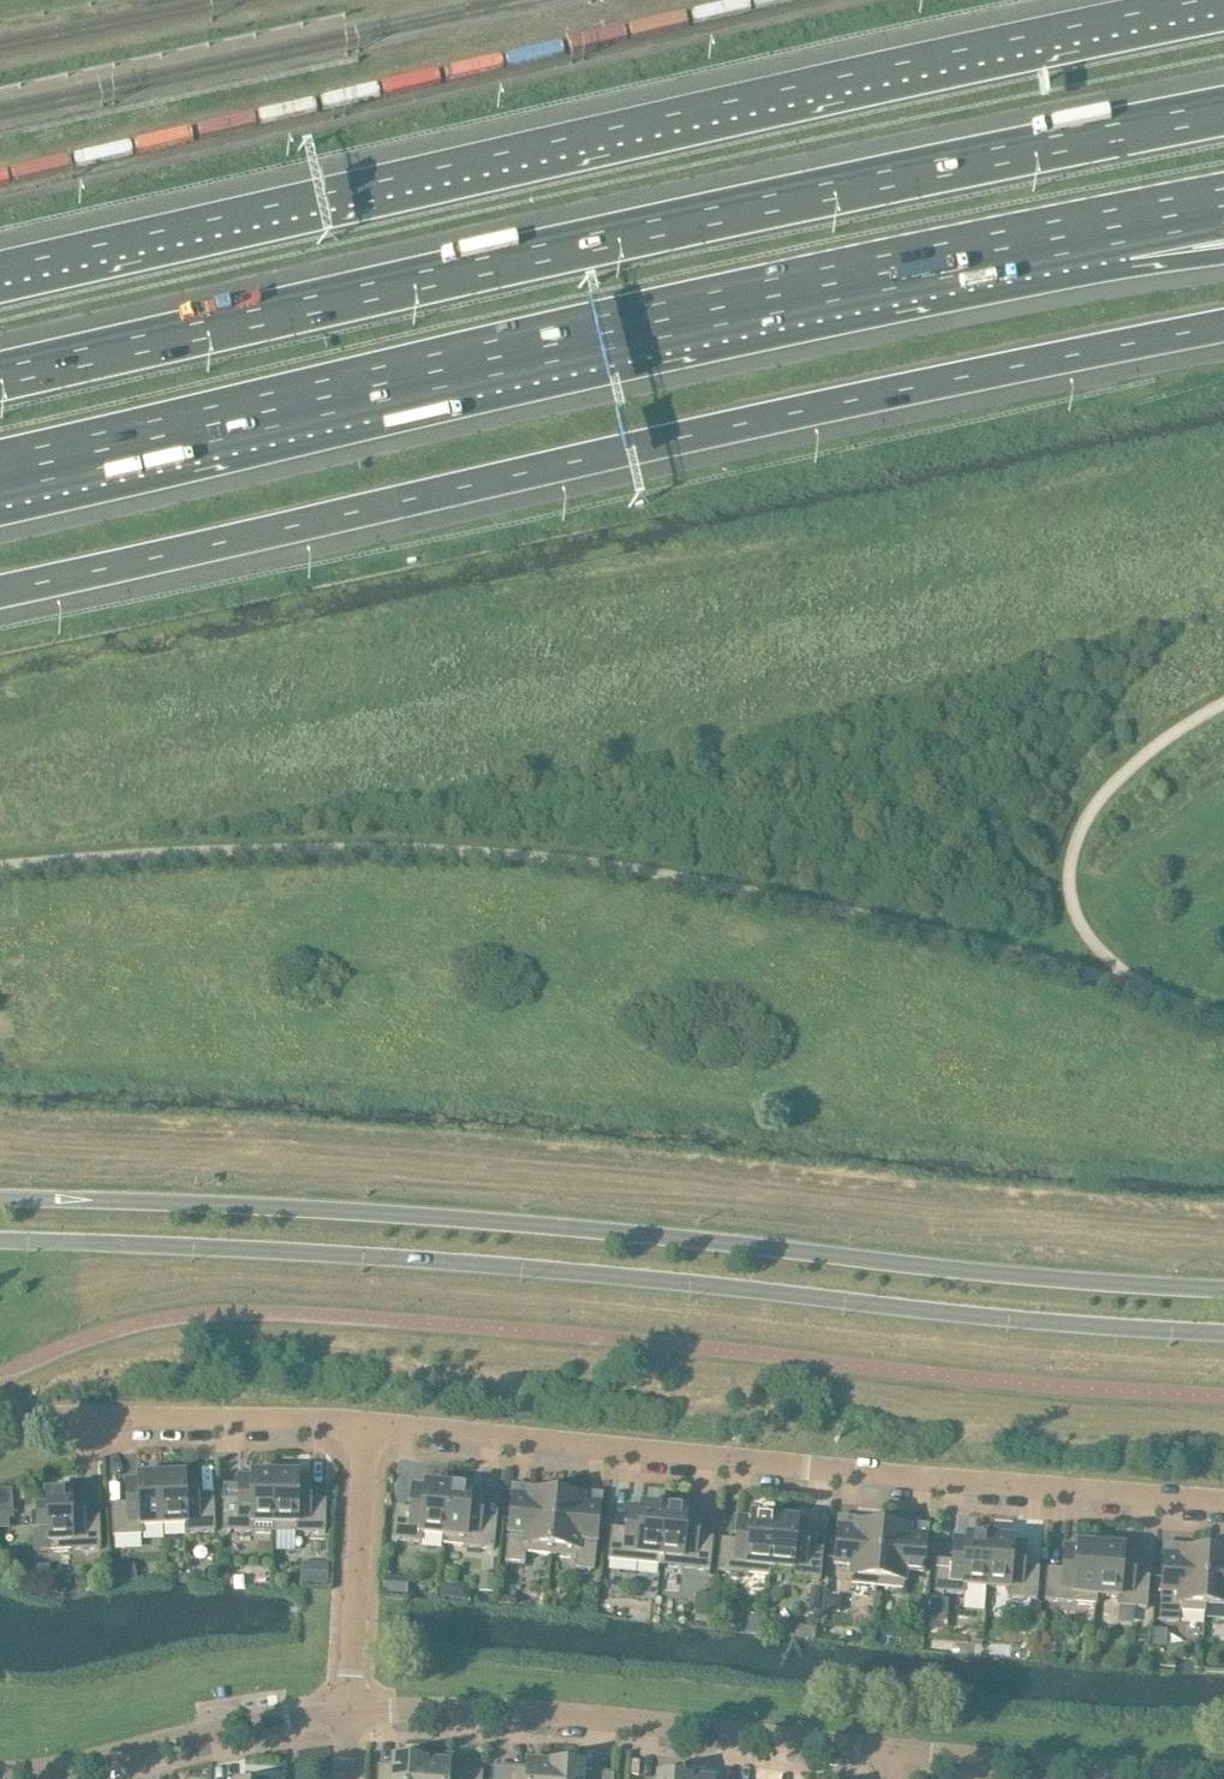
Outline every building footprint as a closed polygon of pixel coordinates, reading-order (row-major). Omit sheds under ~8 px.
[(222,1510),(222,1533),(252,1533),(272,1533),(273,1533),(274,1472),(257,1472),(257,1475),(251,1475),(251,1478),(239,1478),(238,1501),(222,1500),(222,1510)] [(291,1473),(274,1472),(273,1533),(325,1534),(325,1502),(309,1502),(309,1479),(297,1478),(297,1476),(291,1475),(291,1473)] [(215,1533),(213,1510),(213,1501),(197,1501),(196,1478),(184,1479),(184,1476),(177,1476),(177,1473),(160,1474),(163,1535),(164,1535),(163,1526),(184,1525),(184,1534),(215,1533)] [(142,1527),(162,1526),(163,1535),(160,1474),(143,1475),(143,1478),(137,1478),(138,1481),(125,1482),(126,1505),(110,1505),(112,1537),(142,1536),(142,1527)] [(394,1508),(391,1540),(421,1543),(422,1534),(442,1536),(441,1545),(442,1545),(448,1484),(431,1483),(431,1486),(424,1485),(424,1488),(412,1487),(410,1510),(394,1508)] [(465,1486),(448,1484),(442,1545),(493,1550),(496,1518),(480,1517),(482,1494),(470,1492),(471,1490),(464,1489),(465,1486)] [(37,1509),(37,1510),(38,1530),(47,1529),(48,1552),(100,1550),(99,1518),(83,1519),(81,1496),(69,1496),(69,1493),(64,1494),(64,1491),(50,1491),(50,1494),(45,1494),(46,1509),(37,1509)] [(0,1493),(0,1522),(1,1521),(0,1507),(11,1506),(11,1492),(0,1493)] [(504,1562),(524,1564),(525,1554),(550,1556),(556,1495),(529,1492),(528,1497),(511,1495),(504,1562)] [(574,1569),(593,1571),(600,1504),(582,1502),(583,1498),(556,1495),(550,1556),(575,1559),(574,1569)] [(610,1529),(607,1561),(658,1566),(664,1505),(647,1504),(647,1507),(641,1506),(640,1509),(628,1508),(626,1531),(610,1529)] [(681,1507),(664,1505),(658,1566),(709,1571),(712,1539),(696,1538),(698,1515),(686,1513),(687,1511),(681,1510),(681,1507)] [(717,1572),(768,1577),(774,1516),(757,1515),(757,1518),(751,1517),(750,1520),(738,1519),(736,1542),(720,1540),(717,1572)] [(791,1518),(774,1516),(768,1577),(769,1577),(770,1569),(790,1570),(789,1579),(819,1582),(822,1550),(806,1548),(808,1526),(796,1524),(797,1522),(791,1521),(791,1518)] [(876,1588),(882,1527),(855,1524),(855,1528),(837,1527),(833,1564),(851,1566),(849,1585),(876,1588)] [(905,1571),(922,1573),(926,1535),(908,1534),(909,1529),(882,1527),(876,1588),(903,1590),(905,1571)] [(964,1587),(985,1588),(984,1597),(985,1597),(989,1536),(973,1535),(972,1538),(966,1537),(966,1540),(954,1539),(952,1562),(936,1561),(934,1593),(964,1595),(964,1587)] [(989,1536),(985,1597),(986,1588),(1007,1590),(1006,1598),(1036,1601),(1039,1569),(1023,1567),(1024,1544),(1012,1544),(1012,1541),(1006,1540),(1007,1537),(989,1536)] [(1095,1605),(1100,1544),(1083,1543),(1083,1546),(1077,1546),(1076,1548),(1064,1547),(1062,1571),(1046,1569),(1044,1601),(1095,1605)] [(1100,1544),(1095,1605),(1096,1605),(1097,1597),(1117,1598),(1116,1607),(1147,1609),(1149,1577),(1133,1576),(1135,1553),(1123,1552),(1123,1549),(1117,1549),(1117,1546),(1100,1544)] [(1179,1612),(1204,1614),(1207,1553),(1181,1551),(1180,1555),(1163,1554),(1159,1622),(1178,1623),(1179,1612)] [(1204,1614),(1205,1614),(1205,1605),(1223,1607),(1223,1554),(1207,1553),(1204,1614)] [(301,1568),(301,1584),(327,1585),(327,1563),(314,1563),(314,1568),(301,1568)] [(479,1574),(477,1593),(493,1594),(494,1576),(479,1574)] [(382,1583),(381,1593),(393,1594),(394,1584),(382,1583)] [(811,1588),(810,1601),(823,1602),(824,1590),(811,1588)] [(826,1598),(825,1612),(839,1613),(840,1599),(826,1598)] [(1027,1614),(1026,1632),(1037,1633),(1038,1615),(1027,1614)] [(422,1765),(394,1763),(394,1768),(377,1767),(376,1778),(421,1778),(422,1765)] [(421,1778),(482,1778),(482,1774),(448,1771),(449,1767),(422,1765),(421,1778)] [(553,1768),(526,1766),(525,1771),(492,1768),(491,1778),(552,1778),(553,1768)] [(552,1778),(613,1778),(613,1776),(580,1774),(580,1769),(553,1768),(552,1778)]
